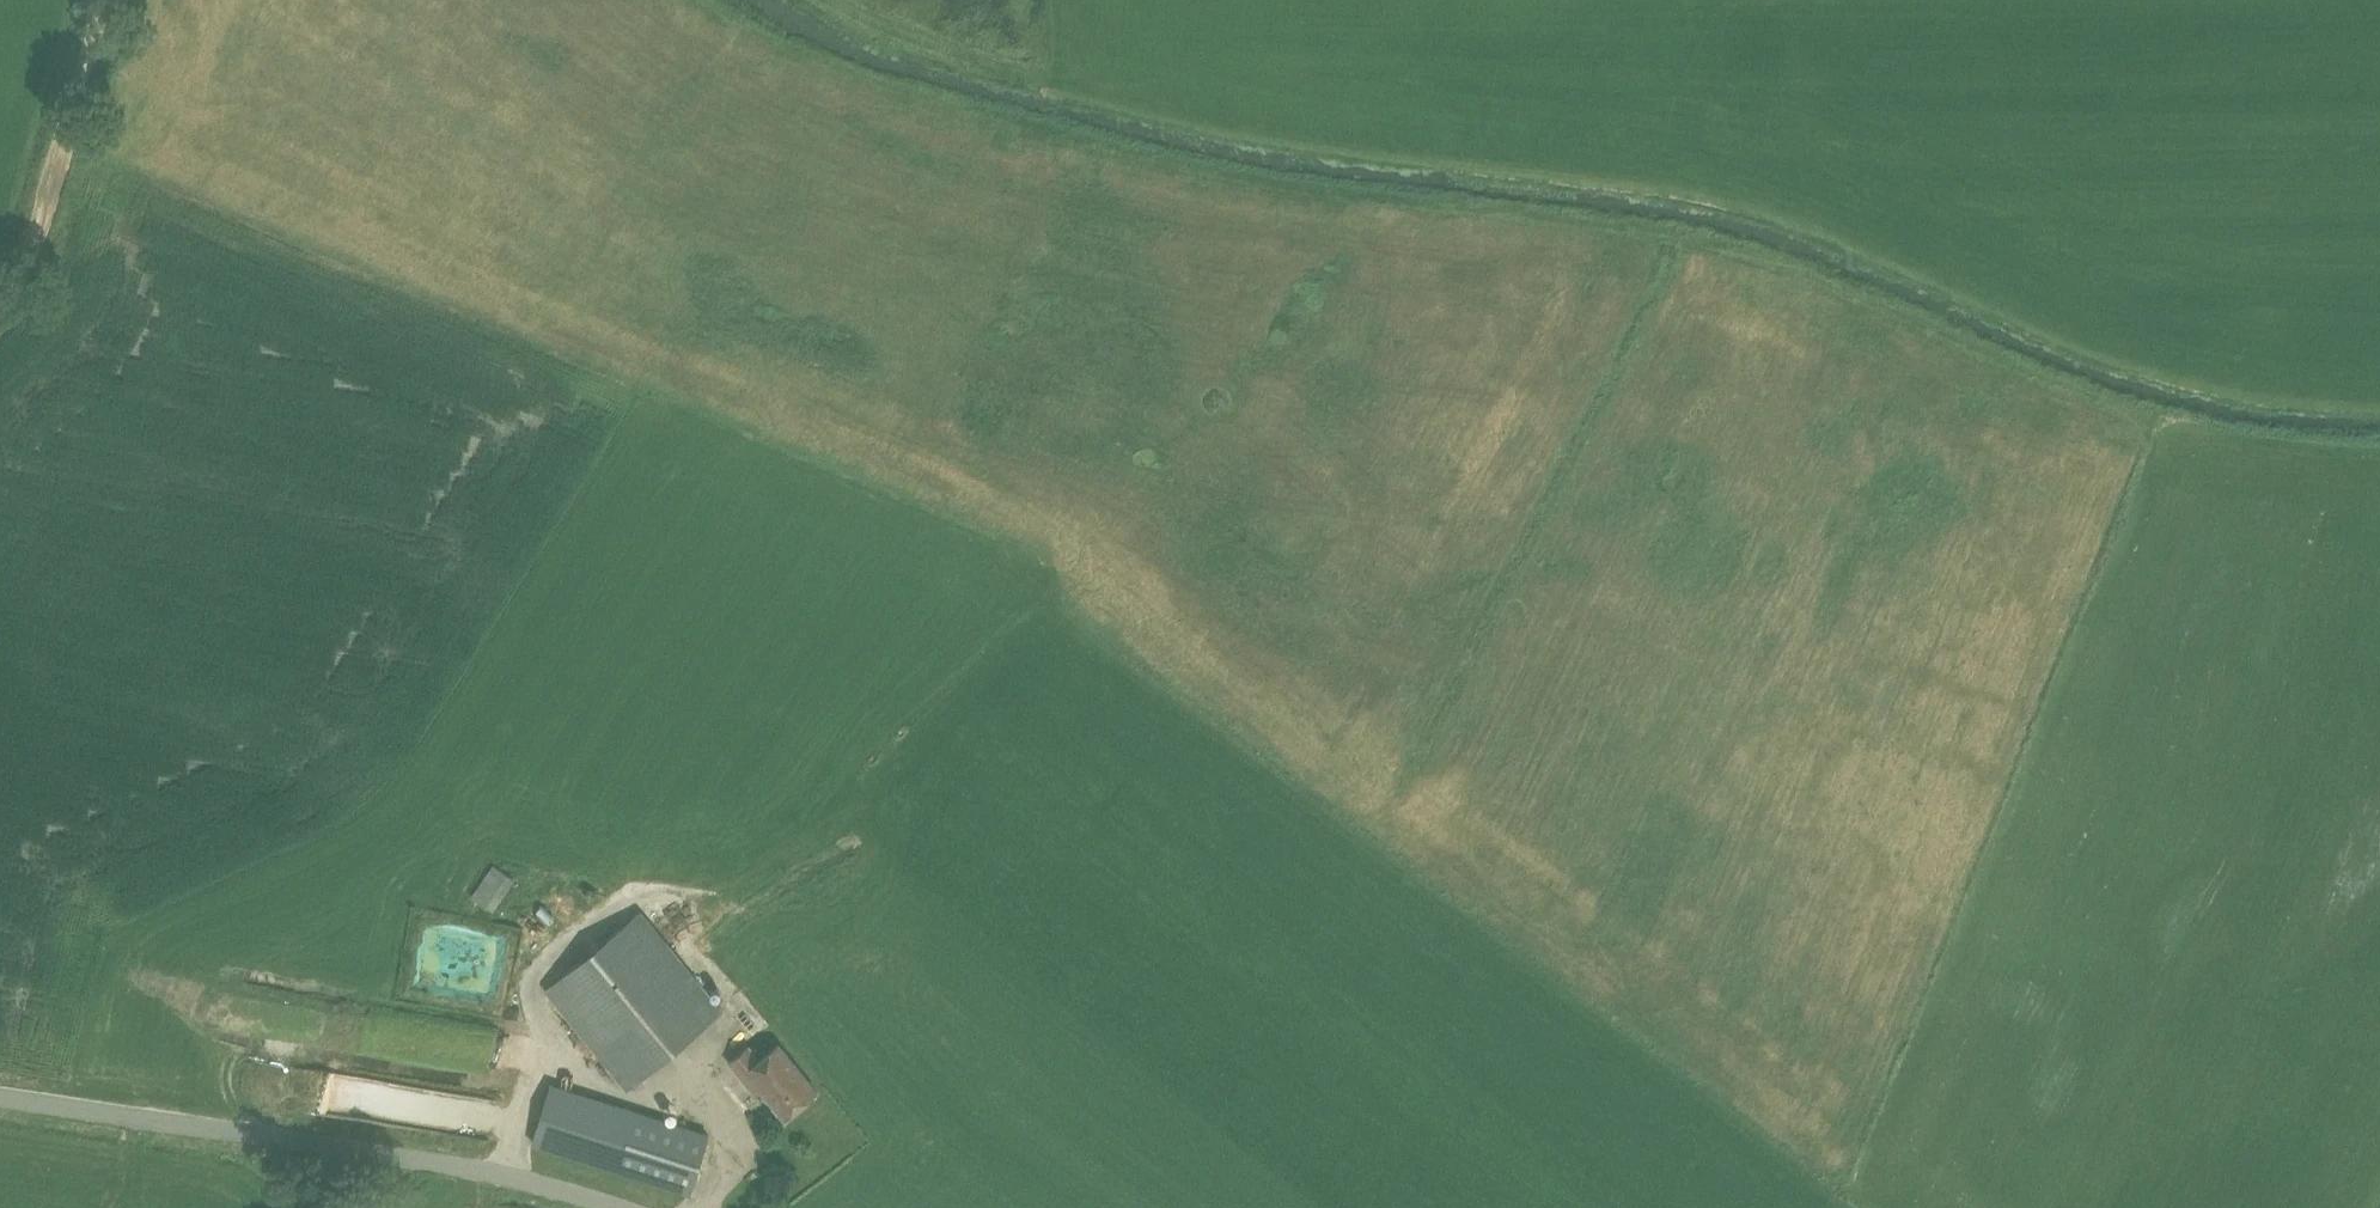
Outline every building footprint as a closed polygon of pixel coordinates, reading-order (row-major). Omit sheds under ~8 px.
[(472,895),(494,910),(516,878),(493,863),(472,895)] [(544,988),(627,1090),(724,1009),(642,909),(544,988)] [(761,1087),(784,1116),(817,1090),(779,1044),(760,1059),(749,1045),(729,1061),(755,1092),(761,1087)] [(532,1142),(690,1194),(710,1133),(552,1081),(532,1142)]
